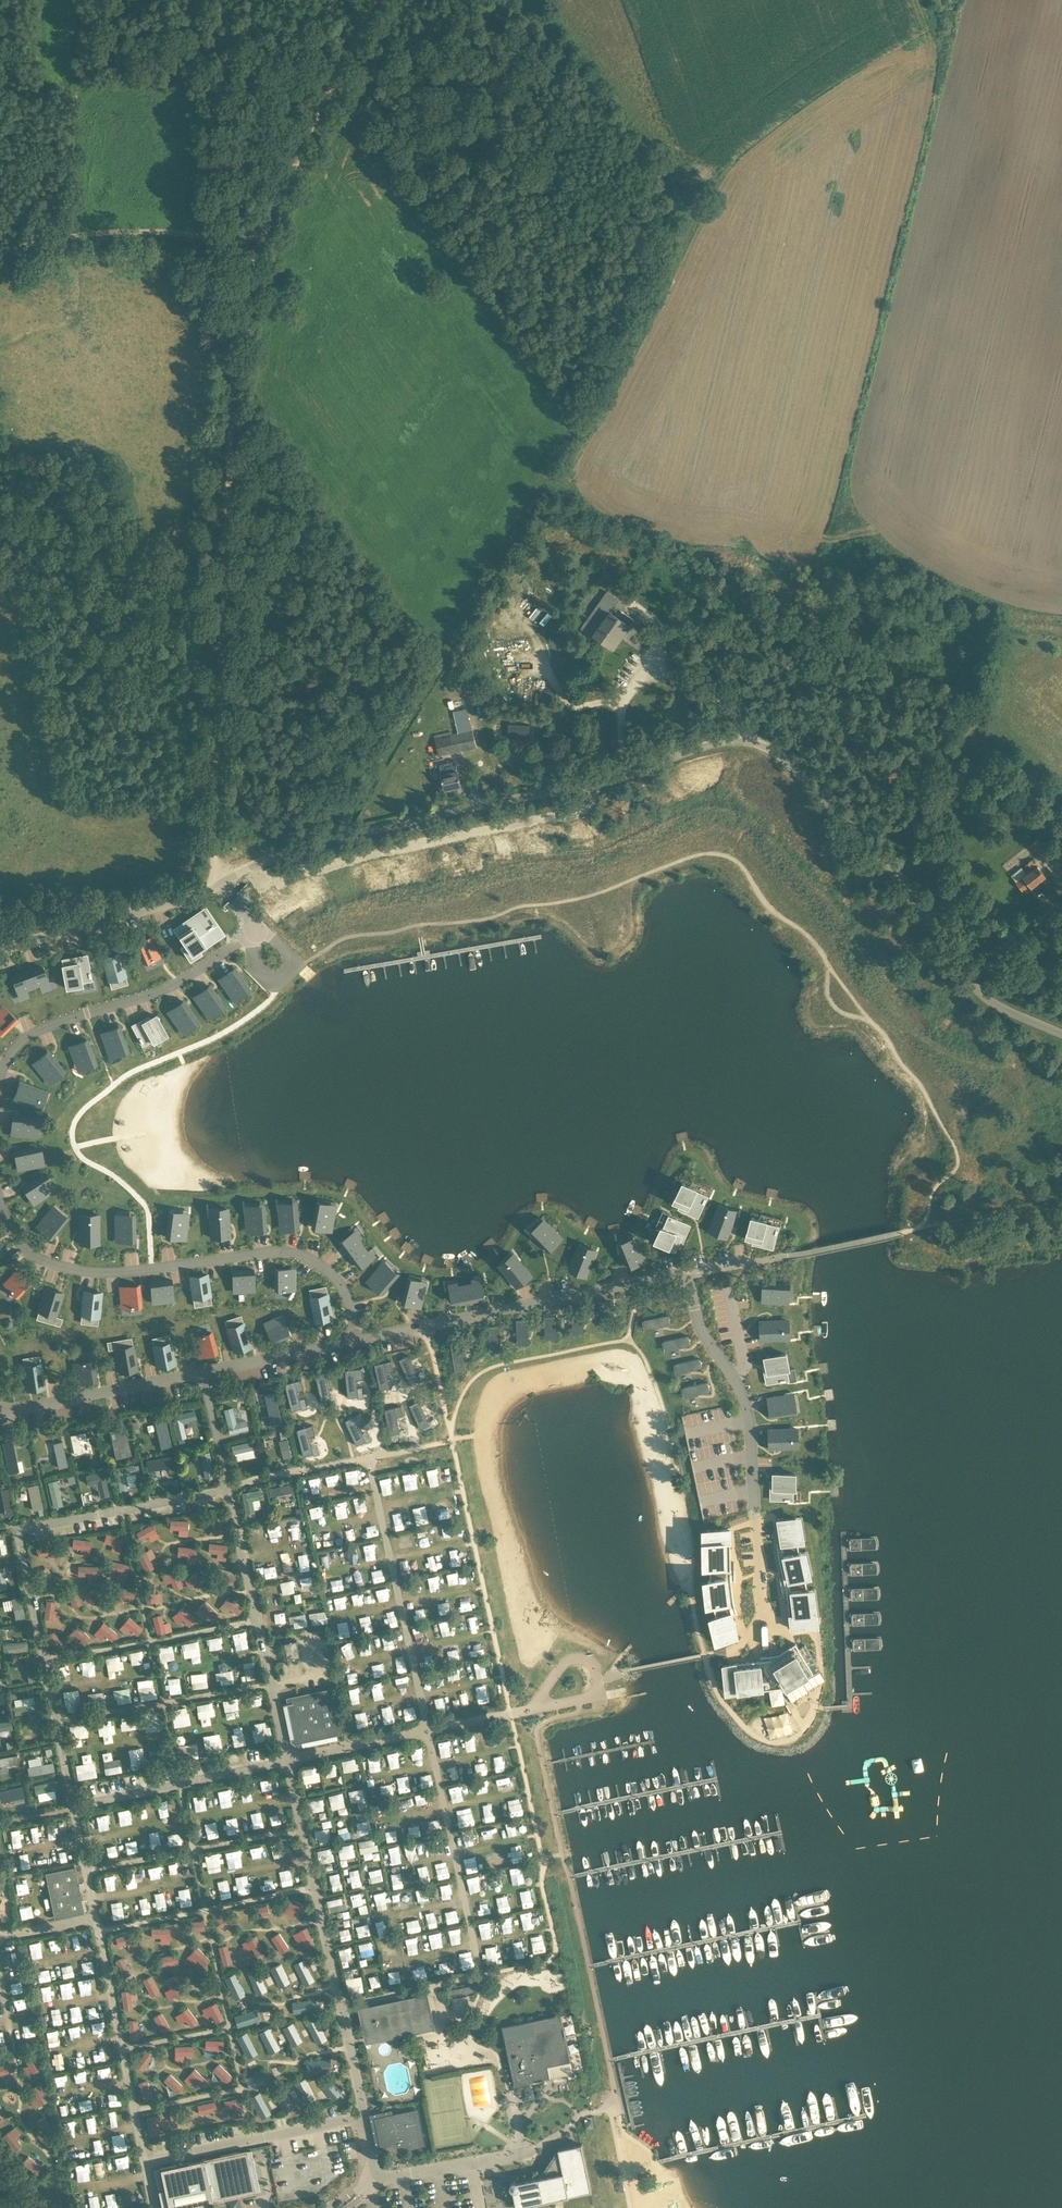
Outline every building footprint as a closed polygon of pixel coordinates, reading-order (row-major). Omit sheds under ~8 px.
[(613,670),(631,644),(621,637),(634,619),(622,610),(626,604),(608,590),(582,626),(583,629),(595,638),(584,653),(589,657),(586,662),(598,671),(604,664),(613,670)] [(553,709),(554,696),(542,694),(541,708),(553,709)] [(509,724),(508,738),(529,739),(530,725),(509,724)] [(439,756),(476,748),(472,730),(435,738),(439,756)] [(439,764),(442,775),(445,789),(461,785),(454,760),(439,764)] [(955,789),(945,782),(938,791),(947,799),(955,789)] [(1045,849),(1035,835),(1028,840),(1038,854),(1045,849)] [(1026,880),(1019,886),(1023,891),(1030,885),(1031,887),(1046,876),(1038,865),(1037,866),(1032,860),(1025,865),(1030,872),(1023,877),(1026,880)] [(335,904),(347,901),(343,889),(332,892),(335,904)] [(178,917),(165,926),(172,937),(176,934),(180,941),(181,940),(193,957),(201,951),(199,948),(200,948),(198,945),(211,935),(212,936),(212,935),(203,922),(197,926),(195,924),(197,922),(193,916),(191,917),(189,915),(181,921),(178,917)] [(150,938),(136,944),(137,946),(135,947),(136,951),(139,950),(144,962),(158,956),(155,950),(158,949),(154,938),(151,939),(150,938)] [(115,953),(103,957),(105,964),(102,965),(103,968),(106,968),(109,980),(126,976),(119,952),(118,952),(117,951),(115,952),(115,953)] [(65,959),(62,959),(63,965),(62,966),(66,988),(82,985),(81,981),(91,979),(91,977),(91,976),(90,971),(88,963),(89,963),(87,955),(74,957),(73,955),(70,955),(70,958),(68,958),(68,957),(65,958),(65,959)] [(28,969),(26,969),(32,985),(40,982),(39,979),(46,977),(41,964),(38,965),(37,964),(35,965),(35,966),(32,967),(31,965),(27,966),(28,969)] [(15,974),(12,975),(16,988),(23,985),(24,988),(32,985),(26,969),(24,970),(23,968),(20,969),(21,971),(17,973),(17,972),(14,972),(15,974)] [(223,978),(221,980),(227,990),(230,987),(234,993),(246,984),(235,968),(222,976),(223,978)] [(198,995),(196,997),(202,1007),(205,1005),(209,1010),(221,1002),(210,985),(197,994),(198,995)] [(172,1010),(169,1012),(176,1022),(179,1020),(183,1026),(195,1017),(184,1000),(171,1009),(172,1010)] [(2,1034),(12,1024),(14,1026),(17,1023),(15,1021),(17,1020),(6,1009),(5,1010),(2,1008),(0,1010),(0,1032),(2,1034)] [(142,1019),(132,1025),(143,1044),(143,1043),(151,1039),(153,1042),(167,1034),(156,1015),(143,1022),(142,1019)] [(106,1033),(102,1034),(107,1045),(110,1044),(112,1051),(126,1045),(119,1026),(105,1032),(106,1033)] [(74,1046),(70,1047),(75,1058),(78,1057),(80,1064),(94,1058),(87,1039),(73,1044),(74,1046)] [(38,1062),(35,1064),(42,1073),(45,1071),(49,1076),(61,1067),(48,1051),(37,1060),(38,1062)] [(42,1090),(20,1081),(14,1096),(36,1105),(42,1090)] [(33,1116),(13,1115),(12,1130),(14,1130),(13,1133),(25,1134),(25,1131),(32,1131),(33,1116)] [(34,1146),(15,1150),(15,1153),(15,1154),(16,1160),(17,1162),(18,1165),(19,1165),(20,1168),(32,1166),(31,1162),(37,1161),(34,1146)] [(41,1176),(24,1187),(32,1200),(33,1199),(35,1202),(45,1195),(43,1192),(49,1189),(41,1176)] [(683,1181),(674,1202),(687,1208),(686,1211),(698,1217),(707,1196),(696,1191),(697,1188),(683,1181)] [(709,1226),(707,1231),(730,1240),(739,1216),(730,1213),(731,1210),(716,1204),(708,1225),(709,1226)] [(284,1227),(284,1229),(299,1228),(297,1207),(282,1208),(283,1215),(279,1215),(280,1228),(284,1227)] [(317,1207),(313,1227),(328,1230),(329,1228),(332,1228),(334,1217),(331,1216),(332,1209),(317,1207)] [(46,1215),(38,1224),(41,1227),(40,1228),(51,1238),(64,1222),(53,1212),(48,1217),(46,1215)] [(233,1231),(233,1233),(248,1233),(249,1213),(234,1212),(233,1219),(230,1219),(229,1231),(233,1231)] [(197,1215),(199,1238),(214,1237),(213,1214),(197,1215)] [(159,1215),(157,1235),(172,1237),(172,1235),(176,1236),(177,1224),(174,1223),(174,1217),(159,1215)] [(661,1226),(655,1240),(675,1250),(682,1236),(685,1237),(690,1225),(669,1216),(664,1227),(661,1226)] [(767,1220),(752,1216),(746,1237),(761,1242),(760,1245),(773,1248),(779,1226),(766,1223),(767,1220)] [(80,1219),(81,1243),(96,1243),(96,1219),(80,1219)] [(120,1239),(120,1240),(135,1240),(134,1219),(119,1220),(119,1227),(116,1227),(116,1239),(120,1239)] [(546,1225),(535,1235),(549,1250),(560,1240),(559,1239),(561,1236),(553,1227),(550,1230),(546,1225)] [(351,1234),(341,1241),(350,1254),(364,1244),(359,1237),(356,1239),(351,1234)] [(636,1242),(621,1248),(629,1267),(643,1262),(642,1260),(646,1259),(641,1247),(638,1249),(636,1242)] [(369,1252),(364,1244),(350,1254),(360,1267),(370,1259),(366,1253),(369,1252)] [(593,1253),(578,1247),(569,1269),(584,1275),(593,1253)] [(503,1268),(517,1286),(530,1277),(515,1258),(503,1268)] [(372,1282),(371,1283),(382,1293),(396,1277),(384,1267),(380,1272),(377,1270),(369,1279),(372,1282)] [(253,1269),(232,1270),(233,1286),(235,1285),(236,1291),(244,1290),(244,1285),(254,1284),(253,1269)] [(277,1289),(291,1289),(291,1282),(295,1282),(295,1271),(291,1271),(291,1269),(277,1269),(277,1271),(274,1271),(274,1275),(277,1275),(277,1289)] [(7,1285),(17,1296),(27,1286),(29,1288),(32,1285),(30,1283),(32,1281),(21,1271),(20,1272),(17,1270),(9,1278),(12,1280),(7,1285)] [(193,1288),(194,1298),(212,1295),(208,1274),(206,1274),(206,1273),(204,1273),(204,1274),(191,1276),(192,1284),(189,1285),(190,1288),(193,1288)] [(166,1279),(152,1281),(154,1296),(164,1295),(165,1300),(173,1299),(172,1294),(174,1294),(172,1279),(170,1279),(170,1276),(166,1277),(166,1279)] [(408,1282),(402,1305),(417,1309),(423,1286),(408,1282)] [(474,1282),(466,1284),(469,1300),(485,1297),(482,1284),(475,1285),(474,1282)] [(784,1283),(764,1282),(763,1297),(765,1297),(765,1301),(777,1301),(777,1298),(784,1298),(784,1283)] [(458,1289),(451,1290),(453,1303),(469,1300),(466,1284),(457,1285),(458,1289)] [(126,1306),(141,1305),(139,1285),(124,1286),(124,1288),(120,1288),(122,1300),(125,1300),(126,1306)] [(42,1298),(39,1310),(55,1315),(63,1292),(61,1291),(61,1290),(59,1289),(58,1290),(46,1287),(43,1294),(41,1293),(40,1297),(42,1298)] [(97,1291),(84,1289),(83,1297),(81,1297),(80,1300),(83,1301),(81,1314),(99,1315),(101,1291),(100,1291),(100,1290),(97,1289),(97,1291)] [(328,1294),(311,1297),(316,1321),(317,1321),(318,1322),(321,1322),(320,1320),(333,1318),(332,1310),(334,1310),(333,1306),(331,1306),(328,1294)] [(544,1313),(545,1337),(556,1336),(555,1312),(544,1313)] [(668,1313),(645,1318),(647,1328),(670,1323),(668,1313)] [(289,1335),(291,1334),(286,1321),(284,1321),(282,1316),(274,1319),(276,1325),(267,1328),(273,1342),(286,1337),(287,1339),(290,1338),(289,1335)] [(5,1319),(3,1322),(4,1326),(7,1328),(11,1327),(13,1324),(12,1320),(9,1318),(5,1319)] [(529,1343),(528,1318),(516,1319),(517,1343),(529,1343)] [(573,1331),(584,1330),(583,1318),(572,1319),(573,1331)] [(784,1320),(760,1321),(761,1337),(785,1336),(784,1320)] [(238,1350),(251,1346),(248,1338),(251,1338),(250,1334),(247,1335),(243,1322),(227,1328),(234,1351),(236,1351),(236,1352),(239,1351),(238,1350)] [(487,1349),(501,1348),(500,1325),(487,1325),(487,1349)] [(202,1355),(217,1351),(216,1348),(219,1348),(218,1344),(215,1345),(211,1331),(197,1335),(199,1342),(195,1343),(199,1354),(202,1353),(202,1355)] [(662,1340),(665,1350),(690,1343),(688,1333),(662,1340)] [(53,1346),(53,1349),(57,1352),(61,1351),(63,1347),(62,1344),(59,1342),(55,1343),(53,1346)] [(170,1342),(153,1345),(157,1367),(159,1367),(159,1368),(162,1367),(162,1366),(175,1364),(173,1356),(176,1355),(175,1351),(172,1352),(170,1342)] [(124,1371),(137,1369),(136,1361),(138,1361),(138,1357),(135,1357),(133,1345),(116,1348),(120,1372),(121,1372),(122,1373),(124,1373),(124,1371)] [(454,1348),(455,1365),(463,1365),(462,1348),(454,1348)] [(409,1381),(419,1377),(408,1353),(399,1357),(409,1381)] [(765,1372),(767,1383),(789,1379),(787,1369),(790,1368),(787,1353),(765,1357),(768,1372),(765,1372)] [(700,1358),(675,1361),(676,1371),(701,1368),(700,1358)] [(92,1359),(78,1362),(79,1368),(75,1369),(77,1381),(80,1380),(81,1382),(95,1380),(95,1377),(98,1377),(97,1373),(94,1373),(92,1359)] [(379,1387),(389,1386),(387,1369),(392,1369),(391,1359),(375,1361),(379,1387)] [(41,1363),(23,1365),(27,1389),(29,1389),(29,1390),(32,1390),(31,1389),(44,1387),(43,1379),(46,1379),(45,1375),(43,1375),(41,1363)] [(368,1367),(357,1368),(359,1382),(370,1381),(368,1367)] [(683,1385),(685,1395),(710,1390),(708,1380),(683,1385)] [(264,1391),(271,1423),(282,1420),(275,1389),(264,1391)] [(336,1397),(339,1413),(351,1411),(347,1394),(336,1397)] [(769,1401),(771,1416),(792,1412),(789,1397),(782,1399),(782,1395),(770,1397),(770,1401),(769,1401)] [(409,1403),(420,1426),(429,1422),(419,1399),(409,1403)] [(402,1404),(385,1407),(388,1432),(399,1431),(396,1414),(403,1413),(402,1404)] [(248,1428),(244,1410),(234,1413),(233,1405),(223,1408),(229,1433),(248,1428)] [(195,1408),(171,1413),(178,1442),(187,1440),(183,1421),(197,1418),(195,1408)] [(367,1413),(369,1422),(379,1420),(378,1411),(367,1413)] [(153,1416),(161,1447),(172,1445),(164,1414),(153,1416)] [(321,1420),(323,1432),(334,1430),(331,1417),(321,1420)] [(356,1420),(339,1422),(341,1432),(357,1429),(356,1420)] [(100,1426),(101,1435),(125,1433),(125,1425),(100,1426)] [(769,1431),(770,1447),(794,1446),(793,1430),(769,1431)] [(80,1441),(87,1440),(86,1431),(69,1433),(72,1453),(81,1452),(80,1441)] [(38,1451),(43,1450),(45,1459),(53,1457),(51,1448),(62,1445),(60,1437),(36,1443),(38,1451)] [(280,1438),(283,1457),(292,1455),(289,1437),(280,1438)] [(12,1438),(1,1441),(8,1472),(23,1468),(21,1458),(17,1459),(12,1438)] [(252,1439),(232,1444),(236,1460),(256,1455),(252,1439)] [(89,1441),(81,1441),(82,1452),(89,1451),(89,1441)] [(200,1451),(203,1469),(212,1468),(210,1450),(200,1451)] [(147,1469),(176,1464),(174,1453),(145,1458),(147,1469)] [(139,1463),(127,1465),(127,1469),(117,1471),(120,1488),(138,1485),(135,1471),(140,1470),(139,1463)] [(109,1494),(103,1470),(86,1473),(88,1483),(96,1481),(99,1496),(109,1494)] [(409,1489),(422,1485),(418,1470),(405,1473),(409,1489)] [(771,1488),(771,1499),(793,1499),(793,1489),(796,1489),(796,1473),(774,1473),(774,1488),(771,1488)] [(47,1481),(54,1506),(63,1503),(57,1478),(47,1481)] [(292,1481),(268,1486),(270,1495),(294,1490),(292,1481)] [(40,1483),(28,1484),(31,1508),(42,1507),(40,1483)] [(5,1508),(5,1514),(12,1514),(10,1487),(0,1487),(0,1508),(5,1508)] [(242,1490),(244,1509),(261,1507),(259,1488),(242,1490)] [(444,1499),(432,1502),(437,1518),(449,1514),(444,1499)] [(338,1517),(346,1516),(344,1501),(336,1502),(338,1517)] [(412,1512),(414,1522),(428,1519),(425,1503),(414,1505),(416,1511),(412,1512)] [(312,1523),(323,1520),(318,1505),(307,1508),(312,1523)] [(387,1514),(393,1530),(403,1527),(398,1511),(387,1514)] [(207,1521),(212,1522),(210,1530),(220,1532),(224,1516),(209,1513),(207,1521)] [(374,1516),(361,1519),(365,1536),(378,1533),(374,1516)] [(178,1527),(178,1534),(188,1534),(188,1518),(169,1518),(169,1527),(178,1527)] [(800,1543),(796,1518),(778,1521),(782,1549),(779,1550),(778,1546),(778,1543),(777,1543),(777,1546),(778,1551),(779,1553),(778,1553),(779,1558),(781,1567),(782,1570),(785,1586),(786,1586),(786,1589),(787,1593),(788,1602),(788,1604),(789,1606),(789,1609),(789,1611),(790,1618),(790,1621),(792,1630),(814,1627),(810,1590),(808,1590),(805,1578),(807,1578),(802,1553),(799,1553),(798,1544),(800,1543)] [(304,1519),(289,1521),(291,1533),(305,1532),(304,1519)] [(139,1539),(149,1535),(151,1540),(159,1537),(153,1522),(135,1530),(139,1539)] [(354,1523),(341,1525),(343,1539),(356,1537),(354,1523)] [(274,1537),(284,1536),(283,1525),(273,1526),(274,1537)] [(335,1545),(334,1527),(321,1528),(322,1546),(335,1545)] [(106,1531),(102,1543),(121,1548),(124,1537),(106,1531)] [(251,1533),(252,1545),(264,1543),(262,1532),(251,1533)] [(720,1644),(721,1645),(738,1641),(738,1638),(737,1636),(736,1633),(736,1631),(735,1626),(734,1624),(732,1613),(735,1612),(736,1616),(737,1616),(736,1611),(735,1609),(734,1605),(733,1596),(733,1594),(733,1591),(732,1591),(732,1589),(731,1581),(731,1576),(731,1574),(731,1561),(731,1558),(731,1556),(731,1554),(731,1551),(731,1544),(730,1544),(730,1542),(730,1532),(722,1532),(722,1533),(707,1533),(707,1534),(708,1545),(708,1546),(708,1569),(708,1570),(710,1570),(710,1574),(710,1577),(711,1583),(709,1583),(709,1584),(709,1587),(709,1590),(710,1590),(710,1595),(710,1596),(711,1601),(711,1604),(712,1607),(711,1607),(712,1608),(714,1608),(717,1620),(715,1621),(715,1622),(716,1625),(717,1632),(719,1638),(720,1641),(720,1644)] [(395,1547),(406,1545),(405,1540),(410,1539),(409,1534),(393,1537),(395,1547)] [(79,1553),(89,1555),(92,1539),(72,1536),(71,1546),(80,1548),(79,1553)] [(876,1536),(846,1537),(846,1549),(877,1548),(876,1536)] [(208,1542),(208,1552),(226,1553),(227,1542),(208,1542)] [(38,1553),(48,1550),(46,1544),(36,1546),(38,1553)] [(195,1560),(197,1546),(177,1544),(176,1559),(195,1560)] [(150,1558),(156,1555),(152,1547),(137,1553),(145,1570),(154,1566),(150,1558)] [(460,1563),(458,1558),(465,1556),(463,1550),(447,1554),(450,1566),(460,1563)] [(315,1556),(304,1557),(305,1569),(315,1568),(315,1556)] [(425,1558),(426,1569),(437,1568),(436,1557),(425,1558)] [(280,1561),(281,1573),(296,1571),(295,1559),(280,1561)] [(126,1579),(129,1563),(112,1560),(109,1576),(126,1579)] [(877,1561),(847,1562),(847,1574),(878,1573),(877,1561)] [(270,1562),(256,1566),(260,1578),(274,1575),(270,1562)] [(97,1579),(96,1564),(77,1564),(78,1580),(97,1579)] [(355,1584),(366,1583),(365,1567),(354,1568),(355,1584)] [(172,1582),(173,1588),(182,1587),(178,1569),(163,1572),(165,1583),(172,1582)] [(223,1584),(232,1586),(235,1571),(226,1569),(223,1584)] [(196,1584),(201,1590),(207,1585),(195,1571),(185,1580),(191,1587),(196,1584)] [(315,1587),(313,1575),(301,1577),(303,1589),(315,1587)] [(429,1587),(438,1586),(438,1575),(429,1576),(429,1587)] [(38,1581),(42,1588),(50,1585),(47,1578),(38,1581)] [(280,1581),(283,1593),(296,1591),(294,1578),(280,1581)] [(147,1584),(148,1602),(163,1601),(162,1592),(156,1592),(155,1584),(147,1584)] [(261,1585),(263,1597),(275,1596),(274,1584),(261,1585)] [(65,1591),(74,1607),(83,1603),(75,1586),(65,1591)] [(122,1602),(123,1597),(133,1598),(135,1589),(115,1586),(113,1601),(122,1602)] [(879,1586),(848,1587),(849,1599),(879,1598),(879,1586)] [(87,1601),(97,1598),(94,1589),(84,1592),(87,1601)] [(353,1609),(365,1608),(363,1591),(351,1592),(353,1609)] [(339,1618),(347,1617),(346,1596),(338,1596),(339,1618)] [(462,1597),(463,1607),(478,1606),(477,1596),(462,1597)] [(25,1617),(22,1597),(3,1599),(4,1609),(14,1608),(15,1618),(25,1617)] [(47,1598),(45,1616),(54,1617),(56,1599),(47,1598)] [(202,1617),(213,1607),(205,1599),(194,1610),(202,1617)] [(456,1600),(445,1601),(446,1610),(457,1610),(456,1600)] [(172,1615),(178,1622),(182,1619),(189,1625),(196,1618),(183,1604),(172,1615)] [(310,1611),(312,1623),(328,1621),(326,1609),(310,1611)] [(879,1611),(848,1613),(849,1625),(879,1623),(879,1611)] [(292,1614),(294,1627),(308,1624),(306,1612),(292,1614)] [(464,1632),(477,1629),(473,1613),(461,1615),(464,1632)] [(119,1626),(126,1633),(130,1629),(137,1634),(144,1627),(129,1614),(119,1626)] [(269,1618),(270,1632),(287,1630),(285,1616),(269,1618)] [(104,1620),(97,1627),(111,1640),(118,1632),(104,1620)] [(437,1621),(437,1631),(446,1630),(445,1620),(437,1621)] [(417,1627),(420,1636),(429,1634),(427,1624),(417,1627)] [(87,1643),(90,1632),(75,1627),(71,1638),(87,1643)] [(55,1630),(47,1634),(52,1645),(61,1641),(55,1630)] [(234,1653),(243,1651),(242,1644),(249,1643),(247,1631),(232,1633),(234,1653)] [(880,1635),(849,1637),(850,1649),(880,1647),(880,1635)] [(208,1637),(210,1653),(222,1651),(221,1636),(208,1637)] [(362,1639),(364,1653),(374,1651),(372,1637),(362,1639)] [(787,1685),(815,1666),(796,1638),(794,1639),(791,1642),(791,1641),(789,1643),(785,1645),(779,1649),(778,1649),(778,1650),(773,1650),(764,1652),(761,1652),(761,1653),(764,1653),(771,1651),(772,1655),(758,1658),(755,1658),(753,1658),(753,1659),(750,1659),(748,1659),(746,1660),(743,1660),(736,1661),(734,1662),(731,1662),(725,1663),(729,1686),(742,1684),(742,1683),(745,1683),(748,1682),(752,1682),(754,1681),(758,1681),(761,1680),(765,1679),(765,1680),(765,1679),(766,1685),(742,1689),(742,1690),(785,1683),(787,1685)] [(3,1643),(4,1652),(28,1648),(27,1639),(3,1643)] [(286,1640),(287,1656),(300,1655),(298,1639),(286,1640)] [(474,1639),(468,1641),(470,1654),(477,1653),(474,1639)] [(183,1656),(200,1654),(199,1640),(182,1642),(183,1656)] [(160,1667),(168,1666),(167,1659),(174,1658),(173,1644),(158,1645),(160,1667)] [(143,1662),(142,1650),(129,1650),(130,1663),(143,1662)] [(108,1676),(115,1676),(115,1669),(122,1668),(121,1654),(106,1656),(108,1676)] [(34,1655),(26,1655),(27,1680),(35,1679),(34,1655)] [(13,1666),(21,1666),(21,1657),(13,1657),(13,1666)] [(80,1660),(82,1675),(96,1673),(94,1658),(80,1660)] [(241,1670),(242,1679),(255,1678),(254,1660),(244,1661),(245,1669),(241,1670)] [(470,1679),(480,1677),(476,1660),(466,1662),(470,1679)] [(71,1662),(57,1663),(58,1681),(70,1680),(69,1673),(71,1673),(71,1662)] [(373,1665),(375,1674),(382,1673),(381,1664),(373,1665)] [(217,1671),(219,1684),(234,1682),(232,1669),(217,1671)] [(192,1687),(208,1686),(207,1671),(191,1672),(192,1687)] [(179,1676),(167,1678),(169,1693),(181,1691),(179,1676)] [(137,1680),(140,1699),(156,1696),(153,1677),(137,1680)] [(103,1685),(90,1686),(91,1705),(105,1704),(103,1685)] [(129,1686),(114,1688),(116,1702),(131,1701),(129,1686)] [(293,1746),(343,1737),(334,1686),(283,1695),(293,1746)] [(65,1710),(80,1710),(79,1689),(65,1689),(65,1710)] [(484,1700),(492,1698),(490,1690),(482,1691),(484,1700)] [(806,1701),(814,1698),(811,1690),(803,1693),(806,1701)] [(460,1706),(471,1704),(469,1693),(458,1695),(460,1706)] [(248,1707),(255,1707),(255,1712),(265,1712),(264,1697),(262,1697),(261,1694),(248,1695),(248,1707)] [(33,1695),(14,1698),(15,1704),(34,1701),(33,1695)] [(237,1697),(223,1698),(224,1710),(239,1709),(237,1697)] [(209,1715),(215,1714),(212,1700),(197,1703),(201,1725),(211,1723),(209,1715)] [(187,1705),(171,1708),(175,1727),(191,1723),(187,1705)] [(404,1707),(406,1719),(417,1717),(415,1705),(404,1707)] [(146,1730),(160,1729),(159,1710),(144,1711),(146,1730)] [(137,1715),(121,1716),(121,1728),(138,1728),(137,1715)] [(103,1734),(104,1742),(113,1741),(112,1732),(114,1732),(112,1718),(97,1720),(99,1734),(103,1734)] [(0,1720),(0,1730),(13,1729),(12,1719),(0,1720)] [(265,1720),(252,1722),(255,1741),(271,1739),(270,1725),(266,1726),(265,1720)] [(87,1737),(87,1723),(70,1724),(70,1738),(87,1737)] [(42,1737),(48,1735),(45,1725),(39,1727),(42,1737)] [(135,1735),(134,1728),(127,1729),(128,1736),(135,1735)] [(205,1747),(221,1746),(220,1732),(204,1734),(205,1747)] [(489,1742),(500,1742),(500,1732),(488,1733),(489,1742)] [(243,1733),(231,1735),(232,1745),(244,1744),(243,1733)] [(187,1756),(198,1756),(197,1742),(187,1743),(187,1756)] [(130,1767),(144,1766),(144,1746),(130,1747),(130,1767)] [(410,1747),(412,1763),(423,1762),(421,1746),(410,1747)] [(52,1747),(45,1748),(46,1755),(53,1754),(52,1747)] [(120,1756),(113,1758),(111,1750),(102,1752),(106,1773),(123,1770),(120,1756)] [(96,1776),(93,1752),(82,1753),(83,1762),(76,1763),(78,1778),(96,1776)] [(53,1760),(43,1762),(42,1755),(27,1758),(30,1774),(55,1769),(53,1760)] [(342,1759),(345,1771),(359,1768),(357,1756),(342,1759)] [(494,1769),(503,1768),(502,1758),(492,1759),(494,1769)] [(475,1774),(488,1772),(486,1761),(474,1762),(475,1774)] [(325,1765),(328,1776),(338,1773),(335,1762),(325,1765)] [(9,1780),(7,1766),(0,1767),(0,1781),(9,1780)] [(318,1766),(302,1768),(304,1782),(320,1781),(318,1766)] [(422,1785),(434,1782),(431,1771),(419,1774),(422,1785)] [(329,1785),(343,1782),(340,1773),(327,1777),(329,1785)] [(499,1787),(511,1785),(509,1774),(497,1775),(499,1787)] [(56,1797),(55,1788),(59,1788),(58,1780),(35,1782),(37,1799),(56,1797)] [(407,1780),(395,1782),(396,1791),(408,1789),(407,1780)] [(473,1783),(477,1795),(487,1792),(483,1780),(473,1783)] [(2,1790),(4,1806),(24,1803),(23,1795),(25,1795),(24,1787),(2,1790)] [(350,1789),(351,1800),(366,1799),(365,1787),(350,1789)] [(333,1808),(347,1805),(343,1790),(329,1794),(333,1808)] [(398,1799),(400,1808),(409,1806),(407,1797),(398,1799)] [(309,1800),(310,1811),(325,1809),(323,1798),(309,1800)] [(25,1803),(26,1809),(37,1807),(35,1800),(25,1803)] [(506,1813),(517,1812),(516,1802),(506,1803),(506,1813)] [(347,1805),(338,1807),(340,1814),(349,1812),(347,1805)] [(280,1810),(268,1812),(270,1824),(282,1822),(280,1810)] [(250,1817),(251,1827),(262,1827),(262,1816),(250,1817)] [(322,1820),(323,1827),(333,1824),(331,1818),(322,1820)] [(371,1832),(370,1819),(357,1820),(358,1833),(371,1832)] [(403,1820),(404,1836),(417,1835),(416,1819),(403,1820)] [(522,1832),(520,1820),(508,1823),(510,1835),(522,1832)] [(50,1821),(50,1831),(61,1831),(60,1821),(50,1821)] [(29,1837),(41,1835),(39,1824),(28,1826),(29,1837)] [(393,1825),(384,1825),(384,1840),(394,1839),(393,1825)] [(484,1827),(486,1836),(495,1834),(493,1825),(484,1827)] [(316,1829),(319,1843),(332,1840),(328,1826),(316,1829)] [(340,1828),(342,1837),(349,1835),(347,1826),(340,1828)] [(13,1845),(21,1844),(19,1828),(11,1829),(13,1845)] [(361,1852),(378,1850),(376,1837),(359,1840),(361,1852)] [(339,1845),(341,1858),(356,1855),(354,1842),(339,1845)] [(319,1861),(334,1860),(333,1847),(319,1848),(319,1861)] [(204,1865),(207,1864),(208,1871),(220,1870),(219,1852),(204,1853),(204,1865)] [(36,1855),(38,1864),(48,1862),(46,1853),(36,1855)] [(171,1878),(185,1877),(183,1860),(169,1861),(171,1878)] [(351,1880),(352,1886),(362,1884),(359,1864),(353,1865),(355,1873),(347,1874),(349,1880),(351,1880)] [(74,1865),(44,1870),(53,1918),(83,1912),(74,1865)] [(371,1881),(384,1879),(382,1868),(369,1870),(371,1881)] [(329,1870),(332,1890),(342,1888),(338,1869),(329,1870)] [(260,1887),(269,1887),(268,1877),(259,1877),(260,1887)] [(226,1883),(214,1886),(216,1897),(228,1895),(226,1883)] [(436,1896),(446,1894),(444,1883),(434,1884),(436,1896)] [(351,1893),(354,1905),(359,1904),(361,1913),(369,1911),(365,1896),(362,1897),(360,1891),(351,1893)] [(528,1891),(518,1892),(521,1907),(530,1905),(528,1891)] [(327,1898),(329,1911),(346,1909),(344,1896),(327,1898)] [(294,1915),(296,1910),(304,1914),(309,1906),(293,1897),(285,1910),(294,1915)] [(252,1916),(271,1912),(268,1903),(250,1907),(252,1916)] [(447,1922),(459,1920),(456,1908),(445,1911),(447,1922)] [(216,1917),(220,1926),(237,1919),(233,1910),(216,1917)] [(204,1919),(187,1920),(187,1929),(205,1928),(204,1919)] [(358,1936),(371,1933),(368,1923),(356,1925),(358,1936)] [(307,1925),(293,1932),(298,1941),(303,1938),(307,1946),(316,1941),(307,1925)] [(170,1942),(170,1926),(151,1926),(151,1936),(160,1936),(160,1942),(170,1942)] [(341,1939),(351,1937),(349,1927),(339,1929),(341,1939)] [(282,1951),(290,1946),(280,1930),(272,1936),(282,1951)] [(128,1948),(138,1946),(133,1931),(115,1936),(117,1945),(127,1943),(128,1948)] [(252,1947),(255,1953),(263,1948),(255,1933),(241,1941),(246,1950),(252,1947)] [(531,1952),(543,1950),(541,1934),(529,1936),(531,1952)] [(373,1940),(359,1942),(361,1955),(375,1953),(373,1940)] [(223,1964),(232,1961),(227,1943),(218,1946),(223,1964)] [(201,1967),(210,1957),(196,1945),(187,1955),(201,1967)] [(344,1965),(353,1962),(348,1945),(339,1948),(344,1965)] [(486,1945),(486,1961),(497,1961),(497,1945),(486,1945)] [(5,1950),(7,1961),(17,1960),(15,1949),(5,1950)] [(179,1961),(177,1952),(160,1955),(162,1965),(179,1961)] [(305,1957),(294,1962),(304,1984),(315,1979),(305,1957)] [(271,1967),(281,1986),(291,1981),(282,1962),(271,1967)] [(428,1963),(415,1964),(417,1976),(429,1975),(428,1963)] [(258,1967),(248,1972),(258,1994),(268,1989),(258,1967)] [(345,1969),(348,1992),(364,1990),(362,1975),(353,1975),(353,1968),(345,1969)] [(10,1971),(13,1984),(24,1982),(21,1969),(10,1971)] [(235,1971),(225,1976),(235,1998),(245,1994),(235,1971)] [(151,1995),(160,1990),(151,1973),(142,1978),(151,1995)] [(370,1986),(384,1985),(382,1973),(369,1975),(370,1986)] [(164,1979),(169,1987),(165,1990),(170,1998),(183,1990),(173,1974),(164,1979)] [(447,1989),(448,1996),(474,1991),(473,1983),(447,1989)] [(123,2008),(133,2007),(132,1998),(138,1997),(137,1990),(121,1992),(123,2008)] [(364,2041),(435,2028),(428,1992),(358,2005),(364,2041)] [(452,1996),(454,2007),(475,2002),(473,1992),(452,1996)] [(294,2011),(318,2008),(316,1997),(292,2000),(294,2011)] [(27,2001),(19,2001),(20,2009),(28,2008),(27,2001)] [(206,2016),(212,2013),(216,2021),(224,2017),(216,2001),(202,2008),(206,2016)] [(98,2005),(89,2006),(91,2017),(100,2015),(98,2005)] [(187,2005),(176,2013),(188,2028),(199,2020),(187,2005)] [(237,2026),(261,2019),(257,2008),(234,2015),(237,2026)] [(153,2015),(162,2031),(170,2026),(162,2010),(153,2015)] [(60,2012),(49,2014),(50,2023),(62,2022),(60,2012)] [(571,2060),(561,2015),(561,2014),(526,2022),(529,2033),(506,2038),(516,2084),(550,2076),(548,2065),(571,2060)] [(307,2020),(317,2043),(328,2038),(318,2016),(307,2020)] [(129,2038),(139,2037),(138,2019),(128,2019),(129,2038)] [(283,2026),(293,2045),(304,2040),(294,2020),(283,2026)] [(261,2030),(269,2052),(280,2048),(272,2026),(261,2030)] [(248,2030),(237,2035),(246,2057),(257,2053),(248,2030)] [(204,2048),(223,2049),(224,2039),(205,2038),(204,2048)] [(193,2054),(193,2044),(174,2044),(174,2060),(183,2060),(183,2054),(193,2054)] [(145,2048),(134,2063),(143,2069),(153,2054),(145,2048)] [(21,2058),(30,2075),(42,2070),(33,2052),(21,2058)] [(59,2056),(60,2067),(70,2066),(69,2055),(59,2056)] [(324,2064),(331,2063),(331,2058),(306,2059),(307,2071),(324,2070),(324,2064)] [(13,2070),(10,2060),(0,2063),(0,2074),(13,2070)] [(219,2061),(212,2068),(225,2082),(233,2076),(219,2061)] [(195,2066),(184,2077),(197,2090),(208,2080),(195,2066)] [(245,2077),(249,2088),(272,2079),(268,2068),(245,2077)] [(170,2071),(163,2078),(177,2092),(184,2085),(170,2071)] [(296,2081),(305,2100),(315,2095),(306,2076),(296,2081)] [(143,2098),(152,2095),(147,2079),(138,2082),(143,2098)] [(332,2099),(343,2092),(333,2079),(323,2086),(332,2099)] [(30,2093),(37,2105),(48,2099),(42,2087),(30,2093)] [(287,2090),(276,2094),(283,2109),(294,2104),(287,2090)] [(260,2116),(269,2114),(263,2091),(254,2093),(260,2116)] [(223,2099),(225,2109),(231,2108),(233,2117),(242,2115),(239,2096),(223,2099)] [(215,2099),(196,2103),(198,2112),(217,2109),(215,2099)] [(370,2117),(379,2155),(427,2145),(418,2107),(370,2117)] [(159,2134),(158,2123),(163,2123),(162,2114),(147,2115),(149,2134),(159,2134)] [(592,2119),(585,2121),(587,2128),(593,2126),(592,2119)] [(4,2134),(14,2148),(22,2143),(16,2134),(20,2131),(16,2126),(4,2134)] [(592,2189),(582,2143),(581,2143),(579,2143),(564,2147),(559,2148),(560,2153),(558,2154),(544,2175),(539,2176),(519,2180),(518,2180),(518,2179),(517,2179),(516,2178),(515,2178),(514,2178),(514,2179),(513,2179),(512,2179),(512,2180),(511,2180),(511,2181),(511,2182),(511,2183),(511,2184),(511,2185),(511,2186),(512,2186),(512,2187),(513,2187),(517,2205),(525,2203),(591,2189),(592,2189)] [(75,2145),(77,2157),(85,2155),(83,2144),(75,2145)] [(249,2193),(249,2192),(252,2192),(244,2151),(241,2152),(240,2150),(154,2167),(161,2207),(171,2207),(249,2193)] [(28,2154),(23,2162),(37,2173),(43,2165),(28,2154)] [(239,2196),(225,2199),(227,2206),(227,2207),(241,2207),(239,2196)]
